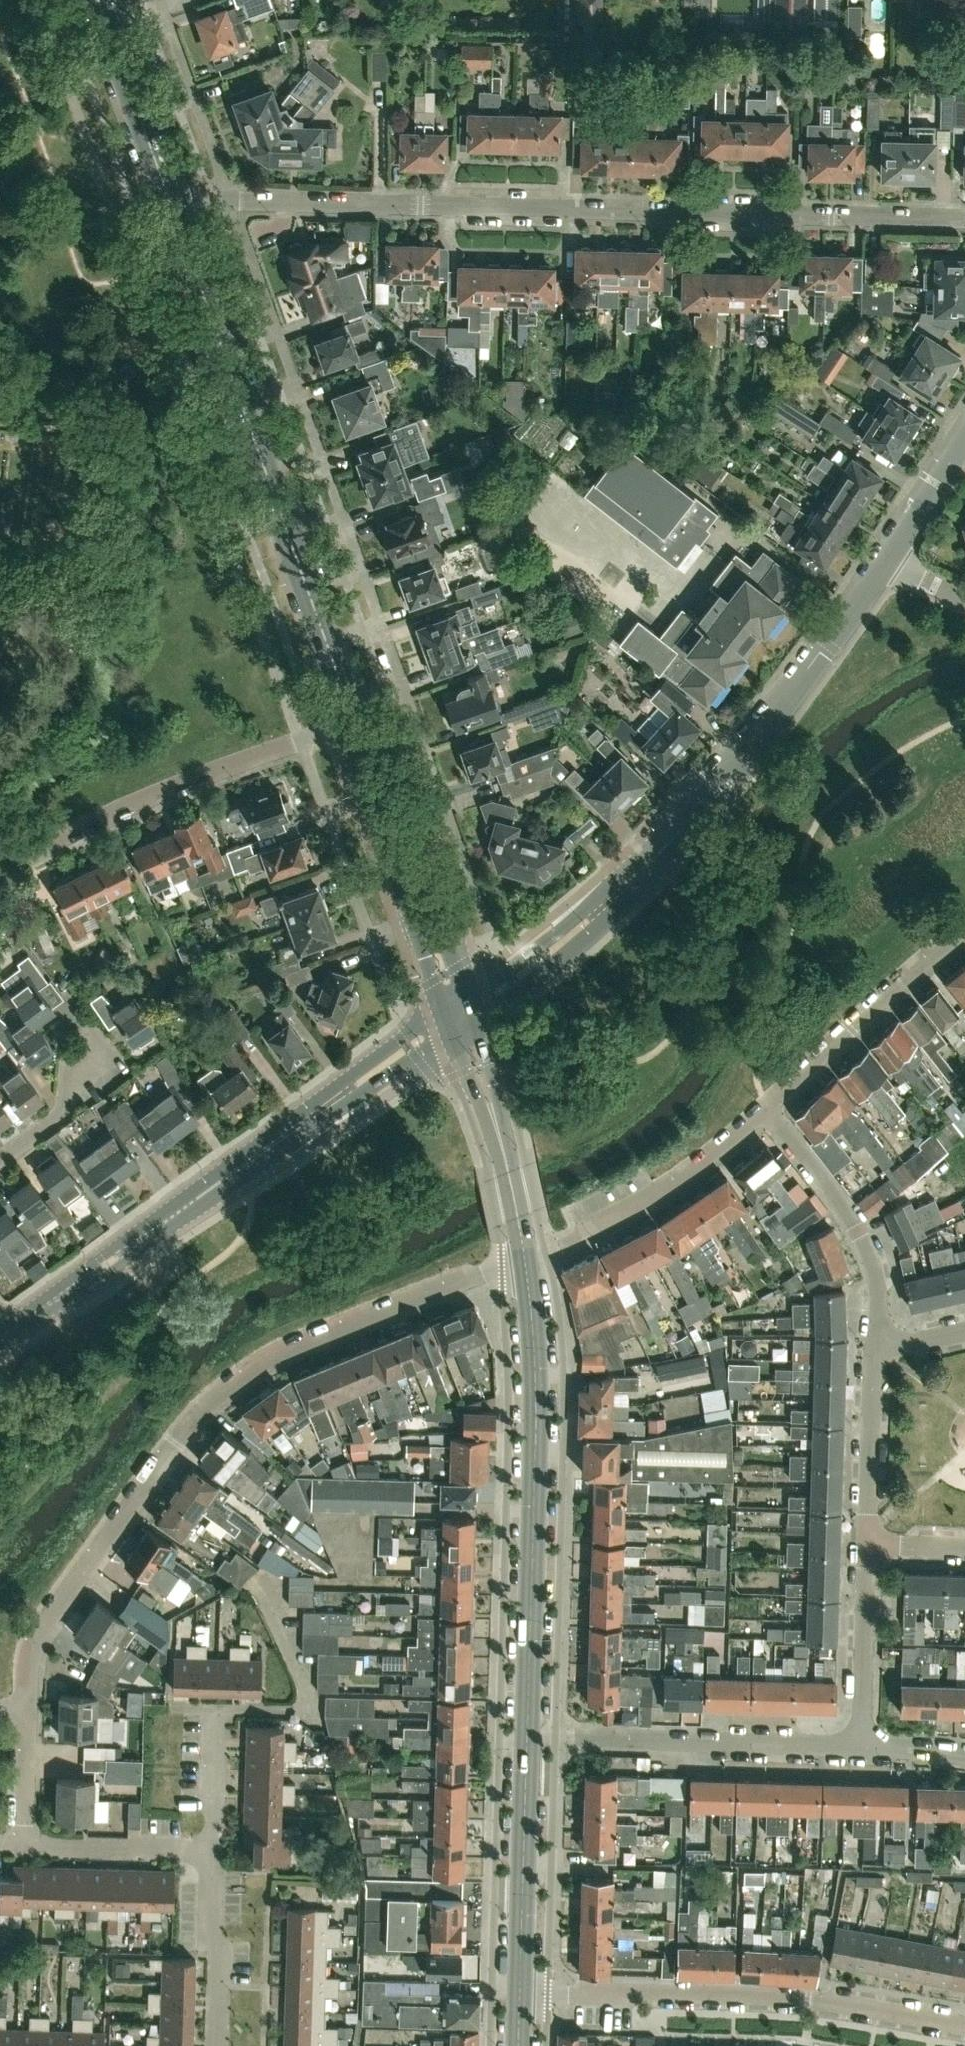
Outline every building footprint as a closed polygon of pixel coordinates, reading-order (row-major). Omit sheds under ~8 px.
[(597,23),(602,24),(602,0),(577,0),(577,24),(583,24),(582,43),(597,43),(597,23)] [(696,5),(695,17),(711,17),(711,0),(696,0),(696,5)] [(775,23),(805,24),(806,0),(776,0),(775,23)] [(921,14),(936,14),(937,0),(921,0),(921,14)] [(244,4),(238,6),(224,12),(200,21),(215,64),(231,58),(227,47),(249,39),(242,19),(248,16),(244,4)] [(861,6),(848,6),(847,35),(861,36),(861,6)] [(575,43),(575,18),(559,18),(558,42),(575,43)] [(282,27),(303,28),(303,19),(282,19),(282,27)] [(462,65),(491,66),(493,66),(494,45),(463,45),(462,65)] [(270,149),(270,160),(298,160),(298,165),(319,165),(319,161),(327,161),(327,145),(319,145),(320,126),(301,126),(302,120),(310,120),(333,89),(334,89),(341,80),(312,59),(306,67),(309,70),(301,80),(313,90),(311,92),(319,99),(311,110),(303,103),(294,115),(292,115),(268,145),(268,149),(270,149)] [(539,93),(538,148),(545,148),(548,150),(552,151),(555,148),(559,148),(559,138),(569,138),(569,116),(548,116),(548,95),(551,95),(552,75),(539,75),(539,93)] [(724,153),(725,76),(718,75),(714,79),(713,86),(715,86),(715,112),(715,121),(704,120),(704,115),(694,115),(693,139),(703,139),(703,152),(705,152),(705,155),(716,156),(716,152),(724,153)] [(724,153),(725,153),(732,153),(732,156),(745,156),(746,121),(735,121),(735,98),(736,92),(736,78),(726,77),(726,76),(725,76),(724,153)] [(492,92),(491,92),(490,147),(501,147),(501,148),(505,150),(510,148),(511,147),(514,147),(515,115),(500,114),(500,109),(499,109),(499,104),(501,102),(501,92),(501,77),(493,77),(492,92)] [(313,90),(301,80),(283,102),(285,106),(278,109),(271,89),(249,97),(246,88),(228,94),(231,104),(230,104),(237,124),(243,122),(253,150),(250,155),(267,165),(270,160),(270,149),(268,149),(268,145),(292,115),(294,115),(303,103),(311,110),(319,99),(311,92),(313,90)] [(746,121),(745,156),(757,157),(757,154),(766,154),(767,88),(757,88),(757,122),(746,121)] [(766,154),(773,154),(774,155),(777,157),(781,156),(783,154),(786,154),(787,113),(777,112),(777,99),(778,89),(767,88),(766,154)] [(867,131),(879,131),(879,91),(868,91),(867,131)] [(491,92),(482,92),(480,92),(479,114),(470,114),(470,115),(460,115),(459,144),(468,144),(468,146),(472,146),(474,148),(477,149),(481,148),(482,146),(490,147),(491,92)] [(526,147),(538,148),(539,93),(530,93),(530,103),(532,105),(531,110),(529,110),(529,115),(515,115),(514,147),(516,147),(518,149),(521,150),(525,149),(526,147)] [(955,112),(954,112),(954,126),(964,127),(964,95),(956,95),(956,101),(955,101),(955,112)] [(392,119),(391,141),(391,162),(402,162),(402,166),(414,166),(415,165),(424,165),(425,111),(425,96),(416,96),(416,111),(415,134),(403,134),(404,122),(400,119),(392,119)] [(425,96),(425,111),(424,165),(430,165),(432,167),(435,168),(439,167),(441,165),(444,165),(445,134),(434,134),(435,96),(425,96)] [(832,104),(832,123),(832,129),(830,175),(838,175),(840,177),(844,178),(848,177),(849,175),(852,176),(852,170),(864,170),(865,144),(857,143),(857,133),(852,127),(841,127),(842,104),(832,104)] [(954,126),(954,112),(954,106),(942,105),(941,127),(954,126)] [(572,161),(582,161),(582,169),(585,169),(586,170),(590,172),(594,171),(595,169),(607,170),(608,115),(599,114),(598,137),(587,137),(587,116),(574,116),(572,161)] [(617,115),(608,115),(607,170),(617,170),(617,173),(629,173),(631,137),(617,137),(617,132),(615,132),(615,128),(617,126),(617,115)] [(646,138),(631,137),(629,173),(643,174),(643,170),(653,171),(655,116),(646,115),(646,126),(648,127),(648,133),(646,133),(646,138)] [(665,116),(655,116),(653,171),(665,171),(664,174),(675,174),(675,171),(678,171),(679,156),(689,156),(690,134),(678,133),(678,139),(664,139),(665,116)] [(810,143),(810,144),(809,175),(812,175),(812,178),(823,178),(823,175),(830,175),(832,129),(832,123),(809,122),(808,143),(810,143)] [(909,126),(909,137),(908,180),(930,181),(930,178),(933,178),(934,126),(909,126)] [(908,180),(909,137),(901,136),(901,130),(884,130),(883,177),(886,177),(886,180),(908,180)] [(411,301),(412,246),(402,246),(402,243),(392,242),(392,246),(389,245),(388,259),(376,258),(376,283),(388,283),(388,278),(403,278),(403,283),(405,283),(404,288),(402,290),(402,301),(411,301)] [(290,274),(296,291),(300,290),(334,277),(330,266),(335,265),(344,265),(345,244),(316,244),(304,248),(302,244),(299,243),(288,247),(297,272),(290,274)] [(423,246),(412,246),(411,301),(420,301),(420,291),(418,289),(418,284),(420,284),(420,279),(444,280),(445,264),(437,264),(437,247),(434,247),(434,243),(423,243),(423,246)] [(597,304),(598,249),(591,249),(589,247),(585,246),(582,248),(581,249),(577,249),(576,281),(588,281),(587,304),(597,304)] [(606,250),(598,249),(597,304),(607,304),(607,281),(618,282),(619,250),(617,250),(615,248),(611,247),(608,248),(606,250)] [(622,250),(619,250),(618,282),(629,282),(629,305),(638,305),(639,250),(632,250),(630,248),(626,247),(623,248),(622,250)] [(647,250),(639,250),(638,305),(639,305),(639,323),(647,323),(648,283),(659,283),(659,292),(671,293),(673,260),(661,260),(661,251),(658,251),(658,248),(647,247),(647,250)] [(824,320),(826,255),(815,255),(813,253),(810,252),(806,253),(805,254),(802,254),(801,288),(816,288),(815,320),(824,320)] [(862,281),(863,256),(850,256),(847,256),(846,254),(842,253),(838,254),(837,255),(826,255),(824,320),(825,320),(825,310),(834,311),(834,300),(832,298),(832,293),(834,293),(834,288),(862,289),(862,281)] [(865,281),(880,283),(881,257),(865,257),(865,281)] [(937,287),(964,287),(964,259),(926,258),(926,270),(925,270),(925,286),(933,287),(937,287)] [(471,299),(470,321),(470,329),(479,329),(481,267),(474,266),(474,263),(463,263),(463,266),(460,266),(460,270),(449,269),(448,298),(471,299)] [(527,323),(529,268),(521,267),(521,264),(510,264),(510,267),(500,267),(500,264),(489,263),(489,267),(481,267),(479,329),(480,329),(479,347),(480,347),(480,359),(489,359),(489,347),(490,329),(490,321),(490,299),(501,299),(506,299),(518,300),(517,322),(518,322),(517,343),(527,344),(527,323)] [(529,268),(527,323),(536,323),(536,300),(562,301),(563,279),(553,279),(553,268),(550,268),(550,265),(539,265),(539,268),(529,268)] [(706,344),(708,272),(698,272),(698,269),(687,268),(687,271),(684,271),(683,304),(699,304),(699,310),(701,310),(700,314),(699,316),(698,326),(697,344),(706,344)] [(716,272),(708,272),(706,344),(716,344),(716,327),(717,305),(729,305),(730,273),(727,272),(727,269),(716,269),(716,272)] [(735,273),(735,288),(734,305),(745,306),(745,328),(745,341),(755,342),(755,328),(756,274),(748,273),(748,270),(737,269),(737,273),(735,273)] [(343,307),(347,319),(368,312),(363,299),(368,298),(358,270),(345,275),(334,278),(334,277),(300,290),(306,306),(309,305),(314,318),(343,307)] [(788,306),(788,301),(788,287),(789,278),(777,277),(777,274),(774,274),(774,271),(763,270),(763,274),(756,274),(755,328),(764,329),(764,306),(788,307),(788,306)] [(865,281),(862,281),(862,289),(861,310),(893,315),(894,284),(880,283),(865,281)] [(937,287),(933,287),(925,286),(925,303),(926,303),(926,304),(926,311),(938,312),(953,312),(963,312),(963,315),(964,315),(964,287),(937,287)] [(788,306),(788,307),(788,322),(798,323),(798,307),(788,306)] [(931,323),(946,328),(956,331),(957,316),(938,316),(933,316),(931,323)] [(350,336),(366,330),(362,319),(333,330),(336,337),(318,343),(327,367),(357,356),(350,336)] [(918,347),(913,354),(946,375),(947,373),(949,374),(952,373),(958,365),(957,362),(956,360),(959,355),(937,342),(946,328),(931,323),(918,319),(913,327),(926,335),(925,336),(920,333),(913,344),(918,347)] [(567,320),(566,344),(578,344),(579,320),(567,320)] [(412,338),(445,360),(446,334),(420,334),(420,328),(412,328),(412,338)] [(360,354),(364,366),(385,359),(381,347),(360,354)] [(944,378),(946,375),(913,354),(906,365),(902,362),(897,370),(874,356),(867,368),(877,374),(877,375),(889,383),(896,371),(933,396),(936,390),(940,389),(945,381),(944,378)] [(364,366),(363,367),(370,385),(361,388),(359,387),(347,391),(348,393),(336,397),(348,432),(379,421),(374,406),(377,405),(373,394),(394,386),(385,359),(364,366)] [(811,372),(824,380),(832,368),(819,359),(811,372)] [(888,395),(875,415),(909,437),(915,428),(913,426),(920,416),(903,405),(904,404),(898,400),(904,392),(889,383),(877,375),(871,384),(888,395)] [(595,391),(595,396),(595,407),(616,408),(616,392),(595,391)] [(803,429),(810,417),(777,396),(769,407),(803,429)] [(636,398),(624,398),(623,415),(636,416),(636,398)] [(523,399),(506,399),(503,399),(503,404),(524,420),(525,399),(523,399)] [(827,412),(820,422),(820,423),(851,443),(858,432),(827,412)] [(902,448),(909,437),(875,415),(874,416),(868,412),(860,425),(866,428),(861,436),(876,447),(877,446),(893,456),(900,446),(902,448)] [(420,431),(416,421),(416,420),(414,421),(386,430),(390,442),(357,454),(366,478),(403,465),(398,452),(407,448),(406,446),(415,443),(412,435),(420,431)] [(676,567),(677,566),(696,541),(700,544),(711,530),(707,527),(717,514),(625,442),(584,495),(676,567)] [(812,451),(807,458),(867,496),(873,488),(876,488),(880,482),(879,478),(880,476),(853,457),(845,468),(841,466),(839,469),(829,462),(812,451)] [(824,501),(852,519),(855,515),(858,515),(862,509),(861,505),(867,496),(807,458),(800,467),(808,472),(806,475),(827,489),(829,486),(832,488),(824,501)] [(408,479),(403,465),(366,478),(371,493),(372,493),(376,502),(415,488),(419,499),(446,490),(441,475),(428,480),(425,474),(414,477),(408,479)] [(478,478),(461,484),(462,485),(465,483),(469,494),(482,490),(478,478)] [(780,493),(774,502),(787,511),(793,503),(780,493)] [(443,518),(435,497),(416,504),(419,511),(398,519),(396,513),(385,517),(387,523),(382,524),(386,533),(382,534),(387,548),(390,546),(397,565),(441,549),(432,522),(443,518)] [(793,515),(794,514),(837,542),(843,533),(846,533),(850,528),(849,524),(852,519),(824,501),(815,514),(810,512),(809,514),(798,507),(799,507),(793,503),(787,511),(793,515)] [(831,551),(837,542),(794,514),(793,515),(790,521),(789,520),(779,534),(823,563),(825,561),(828,561),(832,555),(831,551)] [(735,551),(730,557),(708,585),(718,592),(697,619),(681,606),(659,634),(637,617),(618,641),(658,672),(662,667),(668,672),(706,702),(724,679),(725,679),(744,654),(741,652),(760,627),(764,629),(783,605),(782,605),(800,581),(763,551),(752,565),(735,551)] [(411,605),(445,593),(436,566),(423,570),(421,564),(414,566),(409,568),(411,574),(401,578),(411,605)] [(459,599),(482,591),(478,581),(455,588),(459,599)] [(482,591),(459,599),(459,600),(468,596),(474,607),(499,599),(495,589),(482,592),(482,591)] [(417,633),(423,651),(458,638),(479,631),(476,621),(470,605),(456,609),(444,614),(445,616),(418,626),(420,632),(417,633)] [(479,631),(458,638),(423,651),(429,669),(433,668),(435,674),(463,665),(464,669),(473,666),(475,673),(483,670),(483,671),(496,666),(519,658),(514,645),(509,643),(504,645),(497,625),(479,631)] [(483,670),(475,673),(467,676),(470,683),(464,685),(462,686),(460,687),(458,690),(457,692),(456,695),(457,698),(448,701),(452,711),(450,711),(449,712),(448,713),(448,715),(447,716),(447,717),(447,719),(448,720),(449,721),(449,722),(451,723),(452,724),(453,724),(455,724),(456,724),(457,726),(479,718),(480,722),(495,717),(494,713),(497,712),(487,683),(500,678),(496,666),(483,671),(483,670)] [(649,716),(683,747),(692,738),(689,735),(697,726),(686,715),(689,713),(684,709),(691,701),(683,694),(665,678),(648,697),(659,705),(649,716)] [(513,720),(517,719),(513,709),(500,713),(503,723),(513,720)] [(631,739),(638,746),(649,756),(652,753),(663,763),(672,754),(675,756),(683,747),(649,716),(636,730),(621,716),(610,728),(627,743),(631,739)] [(505,747),(502,738),(510,735),(507,726),(491,731),(493,738),(485,741),(483,736),(469,741),(471,746),(462,749),(466,761),(463,762),(467,775),(471,774),(472,776),(490,770),(491,773),(496,771),(499,779),(500,782),(533,770),(552,764),(554,755),(556,747),(510,763),(509,761),(502,764),(498,750),(505,747)] [(613,762),(603,772),(631,800),(642,789),(640,787),(646,780),(626,759),(628,757),(607,736),(597,745),(613,762)] [(618,813),(631,800),(603,772),(591,784),(575,767),(565,776),(585,798),(588,795),(609,817),(616,811),(618,813)] [(533,770),(500,782),(504,794),(510,791),(512,796),(538,787),(533,770)] [(286,831),(282,819),(289,816),(288,813),(293,811),(289,801),(284,802),(279,790),(268,794),(267,790),(226,804),(229,813),(247,806),(254,828),(256,828),(260,840),(286,831)] [(520,872),(531,837),(515,832),(517,824),(511,822),(516,805),(493,798),(480,802),(487,821),(484,824),(499,866),(520,872)] [(520,872),(540,878),(571,852),(568,848),(598,823),(590,813),(589,814),(591,816),(566,836),(568,839),(564,843),(563,842),(547,838),(546,841),(531,837),(520,872)] [(178,824),(176,824),(178,829),(192,861),(204,856),(209,869),(197,874),(202,884),(216,879),(220,881),(235,874),(226,853),(222,854),(215,838),(211,840),(200,814),(188,819),(184,818),(180,819),(178,824)] [(155,839),(174,882),(186,877),(190,889),(202,884),(197,874),(178,829),(155,839)] [(303,837),(254,854),(250,843),(227,851),(233,867),(247,862),(251,872),(267,866),(271,876),(293,868),(295,870),(303,868),(304,864),(306,864),(302,851),(307,849),(303,837)] [(174,882),(155,839),(132,849),(150,891),(162,886),(163,887),(166,895),(177,890),(174,882)] [(122,854),(99,865),(113,894),(122,912),(132,907),(123,889),(136,883),(122,854)] [(77,876),(91,905),(97,918),(107,913),(101,900),(113,894),(99,865),(77,876)] [(73,939),(87,933),(77,912),(91,905),(77,876),(74,877),(71,875),(66,877),(65,881),(54,887),(66,913),(61,915),(73,939)] [(291,927),(327,914),(318,887),(307,891),(308,893),(290,899),(289,896),(277,901),(276,897),(262,901),(267,915),(279,911),(281,914),(286,913),(291,927)] [(235,916),(257,908),(252,895),(231,903),(235,916)] [(280,951),(284,962),(273,966),(277,978),(285,975),(284,973),(300,967),(296,955),(309,951),(308,948),(325,942),(326,944),(336,940),(327,914),(291,927),(296,940),(291,942),(292,946),(280,951)] [(31,936),(39,956),(54,951),(43,924),(28,931),(31,936)] [(178,947),(185,964),(193,960),(191,957),(202,952),(196,939),(178,947)] [(9,991),(27,1015),(34,1025),(53,1011),(37,989),(48,982),(28,956),(17,964),(24,979),(9,991)] [(960,968),(945,980),(964,1005),(964,974),(960,968)] [(358,1004),(360,1000),(359,997),(358,995),(356,991),(353,990),(353,988),(348,987),(352,976),(331,969),(325,985),(313,981),(305,1003),(322,1008),(319,1017),(341,1025),(346,1009),(349,1010),(353,1010),(356,1008),(358,1004)] [(921,1001),(920,1002),(941,1029),(964,1060),(964,1042),(949,1023),(960,1016),(938,987),(936,988),(935,986),(927,993),(928,995),(921,1001)] [(119,1023),(134,1044),(137,1042),(141,1047),(154,1038),(150,1033),(155,1030),(132,996),(116,1007),(102,994),(91,1002),(110,1029),(119,1023)] [(290,1065),(309,1051),(295,1032),(297,1030),(287,1017),(295,1011),(285,996),(276,1003),(279,1007),(274,1010),(277,1014),(272,1018),(278,1025),(266,1033),(290,1065)] [(946,1042),(936,1030),(937,1029),(918,1003),(901,1018),(948,1081),(957,1091),(964,1086),(956,1075),(956,1074),(937,1049),(946,1042)] [(34,1025),(27,1015),(10,1027),(0,1018),(0,1040),(7,1050),(17,1043),(33,1064),(36,1062),(37,1063),(43,1063),(48,1059),(50,1053),(49,1052),(52,1050),(34,1025)] [(891,1029),(884,1034),(930,1093),(940,1085),(921,1060),(922,1052),(917,1045),(898,1022),(897,1022),(896,1020),(889,1027),(891,1029)] [(930,1093),(884,1034),(878,1039),(877,1038),(870,1044),(871,1046),(869,1048),(889,1072),(890,1071),(901,1083),(906,1078),(922,1099),(930,1093)] [(207,1094),(213,1091),(228,1111),(258,1090),(251,1081),(257,1077),(232,1043),(220,1052),(235,1073),(228,1078),(220,1069),(213,1068),(196,1079),(207,1094)] [(859,1058),(853,1063),(877,1093),(898,1120),(905,1114),(886,1090),(893,1085),(886,1076),(887,1075),(867,1050),(865,1048),(857,1055),(859,1058)] [(157,1062),(163,1073),(171,1089),(154,1101),(178,1135),(197,1121),(182,1100),(192,1092),(173,1066),(166,1055),(157,1062)] [(895,1131),(902,1126),(903,1125),(902,1125),(898,1120),(877,1093),(853,1063),(847,1068),(844,1068),(840,1072),(841,1075),(839,1076),(858,1100),(866,1094),(895,1131)] [(7,1092),(23,1114),(43,1099),(19,1065),(2,1077),(0,1075),(0,1098),(7,1092)] [(829,1086),(823,1092),(864,1144),(883,1170),(893,1162),(884,1150),(885,1148),(859,1116),(849,1110),(856,1103),(837,1078),(836,1079),(834,1077),(827,1084),(829,1086)] [(810,1104),(809,1105),(834,1137),(841,1131),(856,1150),(864,1144),(823,1092),(817,1097),(816,1095),(808,1102),(810,1104)] [(178,1135),(154,1101),(138,1113),(125,1101),(114,1109),(133,1136),(143,1129),(158,1149),(178,1135)] [(10,1119),(0,1105),(0,1127),(10,1119)] [(834,1137),(809,1105),(803,1110),(800,1110),(796,1113),(797,1116),(796,1117),(814,1141),(821,1135),(828,1145),(827,1146),(842,1165),(850,1159),(833,1137),(834,1137)] [(133,1136),(114,1109),(103,1117),(111,1133),(95,1145),(119,1178),(138,1163),(123,1143),(133,1136)] [(952,1121),(963,1135),(964,1133),(964,1111),(952,1121)] [(952,1121),(935,1135),(938,1138),(938,1139),(946,1150),(947,1150),(963,1135),(952,1121)] [(932,1163),(945,1151),(946,1150),(938,1139),(935,1134),(919,1147),(921,1149),(932,1163)] [(119,1178),(95,1145),(79,1156),(66,1144),(55,1153),(59,1159),(74,1179),(84,1172),(99,1192),(119,1178)] [(767,1145),(747,1161),(769,1188),(782,1204),(768,1214),(767,1213),(759,1219),(767,1230),(782,1219),(781,1217),(799,1203),(776,1176),(790,1165),(784,1159),(780,1162),(767,1145)] [(921,1173),(932,1164),(932,1163),(921,1149),(905,1162),(916,1177),(921,1173)] [(67,1204),(83,1192),(74,1179),(59,1159),(55,1161),(52,1157),(38,1167),(41,1171),(39,1174),(54,1195),(45,1201),(55,1217),(64,1228),(75,1220),(67,1204)] [(767,1190),(769,1188),(747,1161),(745,1163),(743,1161),(734,1168),(736,1170),(733,1172),(755,1200),(758,1197),(760,1199),(769,1192),(767,1190)] [(903,1191),(918,1179),(910,1169),(895,1181),(903,1191)] [(711,1188),(760,1261),(767,1256),(738,1213),(747,1208),(726,1177),(724,1179),(723,1177),(715,1182),(717,1184),(711,1188)] [(890,1178),(875,1189),(886,1203),(901,1192),(890,1178)] [(16,1225),(31,1245),(35,1252),(46,1244),(39,1229),(55,1217),(45,1201),(31,1182),(11,1197),(26,1217),(16,1225)] [(714,1230),(723,1224),(745,1257),(753,1252),(759,1261),(760,1261),(711,1188),(705,1192),(704,1190),(696,1195),(697,1197),(694,1200),(714,1230)] [(875,1189),(858,1201),(869,1217),(886,1203),(875,1189)] [(808,1196),(799,1203),(781,1217),(782,1219),(767,1230),(777,1244),(793,1233),(794,1235),(822,1214),(808,1196)] [(939,1209),(938,1208),(934,1198),(914,1208),(911,1201),(885,1213),(893,1230),(939,1209)] [(676,1212),(720,1279),(720,1278),(725,1285),(732,1280),(715,1253),(718,1252),(719,1247),(710,1233),(714,1230),(694,1200),(689,1202),(688,1201),(680,1206),(682,1208),(676,1212)] [(939,1209),(943,1218),(963,1209),(958,1200),(939,1209)] [(751,1207),(759,1219),(767,1213),(759,1202),(751,1207)] [(939,1209),(893,1230),(900,1246),(926,1235),(923,1228),(943,1218),(939,1209)] [(16,1225),(6,1211),(0,1216),(0,1246),(1,1248),(0,1249),(0,1268),(10,1281),(22,1273),(14,1258),(31,1245),(16,1225)] [(680,1253),(687,1248),(712,1284),(720,1279),(676,1212),(670,1216),(669,1214),(661,1219),(662,1221),(660,1223),(680,1253)] [(703,1315),(714,1309),(704,1295),(700,1297),(676,1253),(673,1254),(657,1224),(650,1228),(649,1225),(640,1230),(641,1232),(636,1235),(653,1265),(664,1259),(688,1303),(694,1299),(703,1315)] [(805,1238),(812,1258),(840,1248),(832,1228),(805,1238)] [(618,1244),(653,1316),(655,1315),(656,1318),(666,1313),(644,1270),(653,1265),(636,1235),(633,1236),(632,1234),(624,1238),(625,1240),(618,1244)] [(617,1284),(625,1280),(647,1319),(653,1316),(618,1244),(612,1247),(611,1245),(603,1250),(604,1251),(601,1253),(617,1284)] [(956,1268),(951,1246),(940,1248),(952,1299),(964,1296),(964,1266),(956,1268)] [(840,1248),(812,1258),(815,1264),(811,1265),(796,1271),(809,1290),(845,1282),(841,1269),(847,1267),(840,1248)] [(933,1273),(925,1275),(932,1304),(952,1299),(940,1248),(928,1251),(933,1273)] [(621,1339),(623,1338),(637,1332),(615,1283),(610,1284),(598,1254),(594,1256),(592,1254),(587,1256),(587,1259),(579,1262),(599,1309),(622,1364),(624,1364),(618,1350),(624,1348),(621,1339)] [(899,1258),(911,1308),(932,1304),(925,1275),(916,1277),(911,1255),(899,1258)] [(579,1262),(562,1269),(575,1300),(571,1301),(580,1338),(582,1348),(582,1352),(588,1353),(605,1353),(605,1365),(622,1364),(599,1309),(579,1262)] [(783,1281),(790,1293),(803,1285),(796,1273),(783,1281)] [(792,1314),(845,1312),(844,1291),(814,1292),(814,1302),(792,1302),(792,1314)] [(478,1378),(487,1374),(480,1358),(485,1356),(479,1340),(487,1336),(474,1304),(451,1314),(478,1378)] [(815,1325),(815,1334),(846,1333),(845,1312),(792,1314),(793,1326),(815,1325)] [(468,1382),(478,1378),(451,1314),(444,1316),(443,1314),(434,1318),(435,1320),(433,1321),(446,1352),(455,1349),(468,1382)] [(793,1326),(792,1314),(777,1315),(777,1326),(793,1326)] [(412,1330),(443,1401),(451,1398),(434,1359),(444,1355),(430,1322),(427,1324),(424,1322),(420,1324),(419,1327),(412,1330)] [(406,1370),(414,1367),(432,1410),(445,1408),(443,1401),(412,1330),(407,1332),(406,1329),(395,1334),(396,1336),(393,1338),(406,1370)] [(696,1348),(688,1334),(676,1341),(683,1355),(696,1348)] [(397,1374),(406,1370),(393,1338),(387,1340),(386,1337),(380,1340),(381,1343),(374,1345),(403,1418),(413,1415),(400,1385),(401,1385),(397,1374)] [(815,1351),(815,1359),(845,1360),(845,1339),(793,1338),(793,1350),(815,1351)] [(374,1345),(354,1354),(367,1386),(376,1382),(389,1412),(385,1414),(387,1421),(392,1420),(402,1416),(402,1418),(403,1418),(374,1345)] [(588,1353),(582,1352),(582,1368),(605,1369),(605,1365),(605,1353),(588,1353)] [(354,1354),(334,1361),(357,1418),(362,1429),(366,1440),(376,1435),(362,1400),(357,1390),(367,1386),(354,1354)] [(660,1378),(706,1369),(704,1355),(657,1364),(660,1378)] [(845,1360),(815,1359),(815,1368),(792,1368),(792,1379),(844,1381),(845,1360)] [(334,1361),(315,1369),(329,1402),(337,1399),(341,1409),(346,1422),(357,1418),(334,1361)] [(729,1378),(730,1378),(754,1379),(754,1363),(729,1363),(729,1378)] [(336,1432),(325,1404),(329,1402),(315,1369),(310,1371),(309,1369),(305,1369),(302,1372),(303,1374),(295,1378),(300,1391),(309,1412),(312,1420),(320,1438),(336,1432)] [(578,1393),(578,1404),(613,1405),(630,1405),(630,1386),(638,1386),(638,1373),(615,1373),(587,1381),(586,1390),(581,1389),(581,1391),(578,1393)] [(814,1392),(814,1401),(844,1401),(844,1381),(792,1379),(792,1380),(792,1389),(792,1391),(814,1392)] [(270,1387),(259,1395),(279,1423),(292,1414),(297,1420),(309,1412),(300,1391),(297,1393),(291,1381),(281,1389),(279,1386),(273,1391),(270,1387)] [(279,1423),(259,1395),(248,1403),(251,1407),(245,1411),(247,1414),(236,1421),(245,1428),(243,1432),(268,1453),(275,1449),(264,1434),(279,1423)] [(464,1418),(463,1432),(493,1433),(494,1429),(496,1427),(496,1416),(494,1415),(494,1411),(481,1410),(481,1399),(445,1408),(432,1410),(426,1412),(426,1417),(464,1418)] [(844,1401),(814,1401),(814,1409),(791,1409),(790,1421),(843,1422),(844,1401)] [(580,1432),(587,1432),(643,1434),(644,1420),(613,1419),(613,1405),(578,1404),(578,1414),(581,1416),(580,1432)] [(400,1436),(398,1420),(384,1423),(389,1436),(400,1436)] [(673,1431),(665,1433),(649,1436),(643,1437),(632,1437),(619,1436),(586,1435),(585,1475),(618,1476),(631,1477),(723,1480),(733,1480),(733,1466),(732,1450),(733,1450),(731,1420),(716,1423),(673,1431)] [(649,1422),(649,1436),(665,1433),(664,1420),(649,1422)] [(813,1436),(813,1446),(842,1447),(843,1426),(790,1425),(790,1436),(813,1436)] [(224,1428),(223,1430),(211,1443),(260,1485),(271,1474),(250,1450),(224,1428)] [(361,1430),(352,1431),(354,1441),(366,1440),(362,1429),(361,1430)] [(431,1455),(486,1457),(486,1449),(489,1450),(490,1439),(486,1439),(486,1437),(453,1436),(452,1445),(407,1444),(407,1454),(431,1455)] [(354,1458),(365,1458),(364,1441),(352,1442),(352,1454),(354,1458)] [(199,1457),(224,1478),(257,1503),(266,1490),(260,1485),(211,1443),(199,1457)] [(789,1466),(842,1467),(842,1447),(813,1446),(812,1454),(789,1454),(789,1466)] [(485,1464),(486,1457),(431,1455),(430,1475),(485,1477),(485,1474),(489,1474),(489,1464),(485,1464)] [(356,1477),(357,1477),(357,1474),(350,1457),(344,1460),(352,1477),(356,1477)] [(317,1476),(329,1467),(323,1458),(311,1467),(317,1476)] [(361,1460),(361,1474),(381,1474),(381,1460),(361,1460)] [(223,1503),(229,1494),(190,1466),(179,1482),(240,1526),(256,1537),(261,1529),(223,1503)] [(841,1488),(842,1467),(789,1466),(789,1477),(811,1478),(811,1487),(841,1488)] [(296,1476),(289,1485),(298,1486),(310,1513),(319,1531),(323,1540),(338,1575),(339,1574),(340,1578),(371,1578),(374,1512),(417,1514),(416,1479),(373,1478),(358,1477),(357,1477),(356,1477),(352,1477),(317,1476),(296,1476)] [(475,1480),(422,1479),(422,1490),(442,1490),(441,1502),(474,1503),(474,1499),(477,1498),(477,1490),(475,1489),(475,1480)] [(649,1481),(595,1479),(595,1481),(593,1481),(593,1492),(595,1492),(595,1499),(649,1501),(649,1481)] [(732,1503),(733,1480),(723,1480),(723,1502),(732,1503)] [(167,1499),(195,1519),(201,1510),(250,1545),(256,1537),(240,1526),(179,1482),(167,1499)] [(298,1486),(289,1485),(277,1499),(303,1521),(310,1513),(298,1486)] [(841,1488),(811,1487),(811,1495),(788,1495),(788,1507),(841,1509),(841,1488)] [(195,1519),(167,1499),(154,1518),(182,1537),(195,1519)] [(593,1505),(592,1518),(624,1519),(624,1510),(646,1511),(672,1511),(672,1502),(649,1501),(595,1499),(595,1506),(593,1505)] [(810,1533),(839,1533),(840,1513),(788,1511),(787,1524),(810,1525),(810,1533)] [(392,1536),(392,1517),(379,1517),(378,1535),(392,1536)] [(421,1527),(421,1537),(473,1538),(473,1531),(475,1531),(476,1520),(474,1520),(474,1518),(443,1517),(443,1528),(421,1527)] [(594,1529),(593,1537),(645,1539),(645,1529),(624,1528),(624,1519),(592,1518),(592,1529),(594,1529)] [(323,1540),(319,1531),(305,1521),(296,1534),(317,1549),(323,1540)] [(725,1545),(726,1523),(705,1522),(704,1544),(725,1545)] [(136,1546),(174,1573),(179,1576),(187,1581),(193,1571),(173,1557),(178,1550),(147,1530),(136,1546)] [(839,1554),(839,1533),(810,1533),(810,1541),(787,1541),(787,1553),(839,1554)] [(442,1556),(475,1557),(475,1545),(473,1545),(473,1538),(421,1537),(421,1547),(428,1547),(428,1555),(442,1556)] [(591,1551),(591,1562),(623,1564),(623,1555),(645,1556),(645,1545),(594,1543),(593,1551),(591,1551)] [(703,1567),(710,1567),(722,1568),(725,1568),(725,1545),(704,1544),(703,1567)] [(174,1573),(136,1546),(125,1563),(148,1579),(146,1581),(161,1591),(168,1581),(173,1584),(179,1576),(174,1573)] [(218,1573),(233,1583),(236,1585),(243,1589),(250,1577),(259,1569),(237,1552),(229,1562),(227,1561),(218,1573)] [(809,1564),(809,1574),(838,1575),(839,1554),(787,1553),(786,1564),(809,1564)] [(420,1565),(420,1575),(472,1576),(472,1568),(474,1568),(475,1557),(442,1556),(442,1565),(420,1565)] [(655,1584),(655,1583),(655,1574),(644,1574),(622,1573),(623,1564),(591,1562),(590,1574),(592,1574),(592,1581),(644,1583),(644,1584),(655,1584)] [(710,1567),(703,1567),(697,1567),(697,1575),(709,1576),(709,1582),(722,1582),(722,1568),(710,1567)] [(925,1572),(904,1572),(903,1625),(903,1643),(913,1643),(914,1625),(915,1625),(916,1602),(924,1602),(925,1572)] [(946,1573),(925,1572),(924,1602),(933,1602),(933,1625),(944,1625),(946,1573)] [(946,1573),(944,1625),(956,1625),(956,1603),(964,1604),(964,1573),(946,1573)] [(838,1575),(809,1574),(809,1582),(785,1582),(785,1594),(837,1595),(838,1575)] [(290,1575),(290,1589),(315,1590),(316,1576),(298,1575),(290,1575)] [(441,1585),(441,1593),(474,1594),(474,1582),(472,1582),(472,1576),(420,1575),(420,1585),(441,1585)] [(590,1601),(631,1602),(632,1593),(643,1594),(644,1584),(644,1583),(592,1581),(592,1588),(590,1588),(590,1601)] [(315,1590),(290,1589),(289,1605),(315,1606),(315,1590)] [(677,1603),(688,1604),(699,1604),(699,1591),(678,1590),(677,1603)] [(723,1605),(724,1605),(726,1591),(705,1590),(704,1604),(704,1605),(723,1605)] [(473,1606),(474,1594),(441,1593),(432,1593),(431,1603),(419,1603),(419,1612),(471,1614),(471,1606),(473,1606)] [(348,1603),(364,1606),(366,1596),(350,1594),(348,1603)] [(98,1601),(86,1618),(125,1645),(137,1629),(142,1632),(142,1631),(166,1648),(167,1619),(156,1611),(135,1596),(128,1606),(131,1608),(124,1619),(98,1601)] [(807,1620),(837,1620),(838,1600),(785,1598),(785,1610),(808,1610),(807,1620)] [(643,1612),(631,1611),(631,1602),(590,1601),(589,1612),(591,1612),(591,1620),(642,1621),(642,1622),(654,1622),(655,1612),(643,1612)] [(388,1603),(387,1614),(412,1615),(412,1604),(388,1603)] [(723,1624),(723,1605),(704,1605),(704,1604),(702,1604),(702,1624),(723,1624)] [(304,1612),(303,1633),(331,1634),(332,1624),(354,1624),(355,1614),(315,1613),(315,1612),(304,1612)] [(430,1636),(472,1638),(472,1626),(470,1626),(471,1619),(418,1617),(418,1628),(430,1629),(430,1636)] [(103,1654),(98,1662),(115,1671),(130,1649),(125,1645),(86,1618),(75,1634),(103,1654)] [(836,1641),(837,1620),(807,1620),(807,1629),(784,1628),(784,1640),(836,1641)] [(621,1627),(591,1626),(591,1628),(589,1628),(588,1638),(590,1638),(590,1645),(653,1647),(660,1647),(660,1638),(642,1638),(621,1637),(621,1627)] [(665,1642),(684,1642),(685,1629),(666,1629),(665,1642)] [(694,1642),(704,1643),(704,1630),(685,1629),(684,1642),(694,1642)] [(303,1652),(318,1653),(341,1653),(341,1634),(331,1634),(303,1633),(303,1652)] [(472,1638),(430,1636),(430,1645),(407,1645),(407,1655),(469,1656),(470,1649),(472,1649),(472,1638)] [(173,1689),(195,1690),(196,1644),(187,1644),(187,1657),(174,1657),(173,1689)] [(196,1644),(195,1690),(217,1691),(218,1658),(207,1658),(207,1644),(196,1644)] [(230,1658),(218,1658),(217,1691),(239,1691),(240,1645),(231,1645),(230,1658)] [(240,1645),(239,1691),(261,1692),(262,1659),(250,1659),(250,1646),(240,1645)] [(588,1652),(588,1664),(620,1665),(620,1656),(641,1657),(641,1658),(652,1658),(653,1647),(590,1645),(590,1652),(588,1652)] [(900,1712),(919,1712),(921,1648),(902,1648),(901,1682),(900,1712)] [(938,1663),(939,1649),(921,1648),(919,1712),(937,1713),(938,1684),(929,1683),(929,1662),(938,1663)] [(957,1649),(939,1649),(938,1663),(947,1663),(947,1684),(938,1684),(937,1713),(955,1713),(957,1649)] [(964,1684),(964,1678),(964,1649),(957,1649),(955,1713),(964,1713),(964,1684)] [(346,1654),(341,1653),(318,1653),(318,1671),(319,1671),(339,1672),(346,1672),(346,1654)] [(684,1653),(673,1653),(673,1675),(663,1675),(663,1685),(655,1685),(652,1685),(652,1704),(665,1705),(665,1707),(675,1707),(675,1705),(682,1705),(684,1653)] [(694,1653),(684,1653),(682,1705),(690,1705),(689,1708),(700,1708),(700,1706),(702,1706),(703,1676),(693,1676),(694,1653)] [(727,1707),(727,1677),(719,1677),(719,1655),(707,1654),(706,1706),(727,1707)] [(469,1656),(407,1655),(407,1668),(439,1669),(439,1674),(471,1675),(471,1664),(469,1664),(469,1656)] [(736,1677),(727,1677),(727,1707),(748,1707),(749,1655),(737,1655),(736,1677)] [(773,1708),(773,1678),(764,1678),(765,1656),(753,1655),(752,1707),(773,1708)] [(782,1678),(773,1678),(773,1708),(793,1708),(795,1656),(783,1656),(782,1678)] [(814,1709),(815,1679),(805,1679),(806,1657),(795,1656),(793,1708),(814,1709)] [(823,1680),(815,1679),(814,1709),(834,1710),(836,1657),(830,1657),(824,1657),(823,1680)] [(98,1662),(92,1673),(115,1685),(121,1674),(115,1671),(98,1662)] [(589,1683),(652,1685),(655,1685),(656,1676),(620,1675),(620,1665),(588,1664),(587,1676),(589,1676),(589,1683)] [(108,1700),(110,1696),(115,1685),(92,1673),(87,1684),(93,1687),(92,1696),(61,1695),(60,1715),(114,1716),(114,1702),(108,1700)] [(470,1687),(471,1675),(439,1674),(414,1673),(414,1683),(403,1683),(402,1693),(468,1695),(469,1687),(470,1687)] [(619,1703),(652,1704),(652,1685),(589,1683),(589,1690),(587,1690),(586,1700),(588,1700),(588,1702),(619,1703)] [(127,1686),(123,1708),(146,1712),(150,1690),(127,1686)] [(324,1696),(324,1714),(324,1715),(366,1716),(375,1717),(376,1697),(324,1696)] [(409,1698),(409,1709),(429,1709),(429,1718),(469,1719),(470,1707),(468,1707),(468,1700),(409,1698)] [(113,1738),(114,1716),(60,1715),(60,1734),(95,1735),(95,1738),(113,1738)] [(372,1736),(388,1736),(388,1718),(329,1716),(328,1731),(330,1734),(348,1735),(372,1736)] [(404,1727),(404,1736),(467,1738),(467,1731),(469,1731),(469,1719),(429,1718),(428,1727),(404,1727)] [(247,1726),(246,1750),(296,1751),(296,1740),(283,1740),(283,1727),(247,1726)] [(348,1751),(348,1735),(330,1734),(327,1734),(333,1751),(348,1751)] [(437,1746),(437,1755),(469,1756),(469,1745),(467,1745),(467,1738),(404,1736),(404,1745),(437,1746)] [(95,1746),(95,1757),(115,1758),(115,1746),(95,1746)] [(246,1750),(246,1771),(282,1772),(282,1760),(295,1760),(296,1751),(246,1750)] [(402,1774),(415,1775),(466,1776),(466,1768),(468,1768),(469,1756),(437,1755),(437,1765),(402,1764),(402,1774)] [(95,1757),(95,1769),(114,1770),(115,1758),(95,1757)] [(353,1775),(352,1757),(339,1757),(339,1775),(353,1775)] [(246,1771),(245,1789),(294,1791),(294,1783),(282,1782),(282,1772),(246,1771)] [(586,1793),(649,1795),(650,1776),(586,1774),(586,1776),(584,1776),(584,1786),(586,1786),(586,1793)] [(344,1797),(371,1798),(371,1777),(345,1776),(344,1797)] [(685,1796),(686,1777),(650,1776),(649,1795),(650,1795),(675,1796),(685,1796)] [(711,1809),(712,1778),(691,1777),(690,1831),(702,1831),(702,1808),(711,1809)] [(58,1778),(58,1798),(95,1799),(95,1779),(58,1778)] [(733,1779),(712,1778),(711,1809),(720,1809),(719,1831),(732,1832),(733,1779)] [(436,1790),(436,1799),(467,1800),(467,1788),(465,1788),(466,1780),(402,1779),(402,1789),(436,1790)] [(747,1832),(748,1811),(748,1810),(757,1810),(758,1780),(738,1779),(736,1832),(747,1832)] [(779,1780),(758,1780),(757,1810),(766,1810),(765,1832),(777,1832),(779,1780)] [(788,1833),(789,1812),(789,1811),(798,1811),(799,1781),(779,1780),(777,1832),(788,1833)] [(820,1781),(799,1781),(798,1811),(807,1811),(806,1833),(818,1834),(820,1781)] [(834,1834),(835,1813),(835,1812),(844,1812),(845,1782),(824,1782),(823,1834),(834,1834)] [(866,1783),(845,1782),(844,1812),(853,1813),(852,1835),(864,1835),(866,1783)] [(886,1783),(866,1783),(864,1835),(875,1835),(876,1813),(885,1814),(886,1783)] [(907,1784),(886,1783),(885,1814),(893,1814),(893,1836),(905,1836),(907,1784)] [(933,1871),(934,1872),(934,1857),(935,1836),(936,1785),(917,1784),(916,1814),(925,1814),(923,1846),(915,1846),(914,1865),(933,1866),(933,1871)] [(944,1815),(953,1815),(954,1785),(936,1785),(935,1836),(944,1836),(944,1815)] [(954,1785),(953,1815),(961,1816),(961,1837),(960,1860),(964,1861),(964,1785),(954,1785)] [(245,1789),(244,1813),(280,1814),(281,1803),(294,1803),(294,1791),(245,1789)] [(584,1801),(583,1812),(616,1813),(616,1804),(637,1805),(650,1805),(650,1795),(649,1795),(586,1793),(585,1801),(584,1801)] [(685,1813),(685,1796),(675,1796),(675,1813),(685,1813)] [(95,1799),(58,1798),(57,1818),(94,1819),(95,1799)] [(414,1817),(465,1819),(465,1812),(467,1812),(467,1800),(436,1799),(414,1798),(414,1807),(414,1817)] [(362,1816),(362,1815),(362,1800),(349,1799),(348,1816),(362,1816)] [(141,1801),(129,1801),(128,1826),(140,1827),(141,1801)] [(585,1824),(585,1832),(636,1833),(637,1823),(615,1822),(616,1813),(583,1812),(583,1824),(585,1824)] [(244,1813),(244,1837),(290,1838),(290,1837),(293,1837),(293,1826),(280,1826),(280,1814),(244,1813)] [(670,1816),(670,1834),(681,1835),(681,1816),(670,1816)] [(435,1828),(435,1837),(466,1838),(466,1826),(464,1826),(465,1819),(414,1817),(414,1827),(435,1828)] [(367,1832),(373,1843),(388,1835),(382,1824),(367,1832)] [(636,1834),(636,1833),(585,1832),(584,1838),(582,1838),(582,1849),(584,1849),(584,1850),(594,1851),(594,1862),(616,1863),(616,1851),(615,1851),(615,1841),(636,1842),(636,1844),(662,1844),(662,1835),(636,1834)] [(413,1845),(413,1846),(413,1854),(464,1856),(464,1849),(466,1849),(466,1838),(435,1837),(421,1836),(420,1845),(413,1845)] [(254,1858),(254,1867),(254,1868),(269,1868),(270,1859),(290,1859),(290,1838),(244,1837),(244,1844),(254,1844),(253,1858),(254,1858)] [(904,1866),(905,1852),(883,1851),(883,1865),(904,1866)] [(463,1863),(464,1856),(413,1854),(413,1864),(414,1864),(434,1865),(434,1876),(463,1876),(463,1874),(465,1874),(465,1863),(463,1863)] [(382,1874),(383,1862),(384,1855),(366,1855),(367,1874),(382,1874)] [(934,1857),(934,1872),(949,1872),(950,1858),(934,1857)] [(23,1865),(14,1865),(14,1876),(0,1875),(0,1911),(11,1911),(11,1925),(21,1925),(23,1865)] [(45,1866),(23,1865),(21,1925),(22,1925),(22,1915),(31,1915),(32,1901),(43,1902),(45,1866)] [(66,1867),(45,1866),(43,1902),(55,1902),(55,1916),(65,1916),(66,1867)] [(75,1903),(87,1903),(88,1867),(66,1867),(65,1916),(75,1916),(75,1903)] [(108,1917),(109,1868),(88,1867),(87,1903),(98,1903),(98,1917),(108,1917)] [(118,1904),(130,1904),(131,1869),(109,1868),(108,1917),(117,1917),(118,1904)] [(151,1918),(152,1869),(131,1869),(130,1904),(141,1905),(141,1918),(151,1918)] [(175,1870),(152,1869),(151,1918),(160,1919),(161,1905),(174,1906),(175,1870)] [(741,1901),(741,1871),(726,1871),(726,1901),(741,1901)] [(746,1884),(765,1884),(765,1872),(746,1872),(746,1884)] [(909,1883),(919,1883),(920,1873),(909,1873),(909,1883)] [(920,1873),(919,1883),(935,1884),(935,1873),(920,1873)] [(367,1887),(366,1920),(365,1952),(373,1953),(402,1953),(402,1944),(461,1945),(463,1881),(413,1879),(364,1878),(367,1887)] [(583,1890),(583,1898),(634,1899),(649,1900),(674,1900),(674,1886),(634,1885),(634,1889),(613,1889),(613,1879),(583,1878),(583,1880),(581,1880),(581,1890),(583,1890)] [(859,1888),(868,1888),(870,1878),(859,1878),(859,1888)] [(870,1878),(868,1888),(885,1888),(885,1878),(870,1878)] [(953,1881),(953,1889),(964,1890),(964,1882),(953,1881)] [(580,1904),(580,1916),(612,1917),(612,1908),(649,1909),(649,1901),(649,1900),(634,1899),(583,1898),(582,1904),(580,1904)] [(678,1929),(678,1945),(677,1974),(679,1974),(679,1976),(689,1976),(689,1975),(696,1975),(698,1924),(698,1911),(699,1899),(689,1899),(687,1930),(678,1929)] [(288,1908),(287,1933),(340,1935),(341,1926),(327,1925),(328,1909),(288,1908)] [(717,1925),(707,1925),(708,1911),(698,1911),(698,1924),(696,1975),(703,1975),(703,1977),(715,1977),(716,1946),(717,1925)] [(582,1935),(612,1936),(649,1937),(649,1927),(612,1926),(612,1917),(580,1916),(580,1928),(582,1928),(582,1935)] [(675,1920),(667,1920),(665,1920),(664,1937),(675,1937),(675,1920)] [(725,1925),(725,1927),(724,1937),(724,1947),(716,1946),(715,1977),(727,1978),(727,1976),(734,1976),(736,1925),(725,1925)] [(748,1979),(759,1980),(761,1948),(752,1948),(753,1926),(742,1926),(742,1937),(740,1976),(748,1977),(748,1979)] [(853,1967),(860,1930),(837,1926),(830,1963),(853,1967)] [(770,1949),(761,1948),(759,1980),(771,1980),(771,1978),(778,1979),(781,1928),(771,1928),(771,1936),(770,1949)] [(797,1982),(799,1952),(790,1951),(790,1936),(791,1929),(781,1928),(778,1979),(785,1979),(785,1981),(797,1982)] [(811,1952),(799,1952),(797,1982),(809,1983),(809,1981),(816,1981),(824,1936),(825,1931),(815,1930),(814,1936),(811,1952)] [(884,1935),(860,1930),(853,1967),(877,1972),(884,1935)] [(340,1946),(340,1935),(287,1933),(287,1959),(327,1960),(328,1945),(340,1946)] [(581,1946),(581,1953),(633,1955),(633,1944),(612,1944),(612,1936),(582,1935),(582,1936),(580,1936),(579,1946),(581,1946)] [(884,1935),(877,1972),(901,1976),(908,1939),(884,1935)] [(664,1939),(663,1956),(675,1957),(676,1939),(664,1939)] [(932,1944),(908,1939),(901,1976),(925,1981),(932,1944)] [(949,1985),(956,1948),(932,1944),(925,1981),(949,1985)] [(956,1948),(949,1985),(964,1988),(964,1950),(956,1948)] [(633,1955),(581,1953),(581,1960),(579,1960),(579,1971),(581,1971),(581,1973),(611,1974),(611,1964),(649,1965),(649,1956),(633,1955)] [(409,1966),(413,1966),(427,1966),(427,1976),(460,1977),(461,1955),(405,1954),(405,1958),(409,1958),(409,1966)] [(663,1957),(662,1957),(661,1975),(674,1976),(675,1966),(675,1957),(663,1956),(663,1957)] [(163,1969),(162,1980),(194,1981),(195,1959),(150,1957),(150,1968),(163,1969)] [(287,1959),(286,1984),(340,1985),(340,1976),(327,1976),(327,1960),(287,1959)] [(479,2026),(480,1993),(387,1990),(387,1980),(364,1979),(363,2002),(362,2022),(479,2026)] [(194,2003),(194,1981),(162,1980),(162,1992),(149,1991),(149,2001),(194,2003)] [(340,1985),(286,1984),(285,2009),(326,2010),(326,1995),(339,1996),(340,1985)] [(161,2012),(161,2024),(193,2025),(194,2003),(149,2001),(148,2011),(161,2012)] [(285,2009),(284,2035),(338,2036),(338,2026),(325,2026),(326,2010),(285,2009)] [(18,2028),(6,2028),(7,2014),(0,2014),(0,2045),(17,2045),(18,2028)] [(17,2045),(39,2045),(40,2016),(30,2015),(30,2029),(18,2028),(17,2045)] [(62,2030),(50,2029),(50,2016),(40,2016),(39,2045),(61,2045),(62,2030)] [(61,2045),(83,2045),(84,2017),(73,2017),(73,2030),(62,2030),(61,2045)] [(83,2045),(105,2045),(105,2031),(93,2031),(93,2018),(84,2017),(83,2045)] [(147,2045),(174,2045),(192,2045),(193,2025),(161,2024),(160,2035),(148,2034),(147,2045)] [(385,2029),(374,2029),(374,2045),(385,2045),(385,2029)] [(479,2030),(451,2029),(451,2040),(434,2039),(434,2045),(478,2045),(479,2030)] [(559,2045),(602,2045),(602,2043),(586,2043),(587,2033),(559,2032),(559,2045)] [(284,2035),(284,2045),(325,2045),(338,2045),(338,2036),(284,2035)] [(638,2045),(654,2045),(655,2036),(638,2035),(638,2045)] [(338,2036),(338,2045),(347,2045),(347,2036),(338,2036)]
